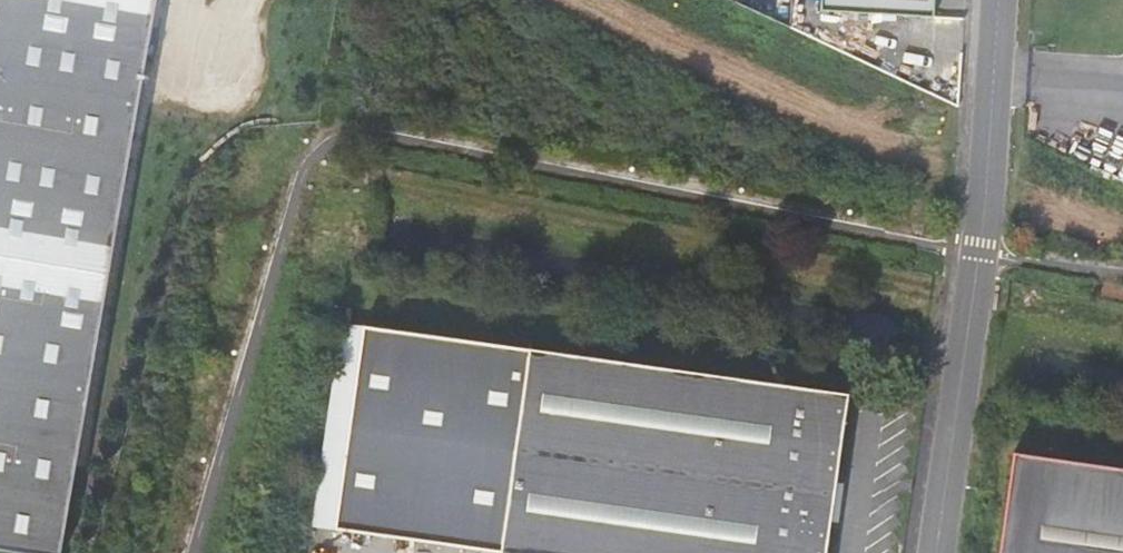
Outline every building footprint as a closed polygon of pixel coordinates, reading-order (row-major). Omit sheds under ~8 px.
[(157,0),(0,0),(0,552),(61,552),(157,0)] [(891,15),(892,0),(821,0),(821,10),(891,15)] [(934,0),(892,0),(891,15),(933,18),(934,0)] [(849,394),(364,326),(336,529),(501,552),(827,552),(849,394)] [(1013,452),(999,552),(1122,552),(1122,468),(1013,452)]
